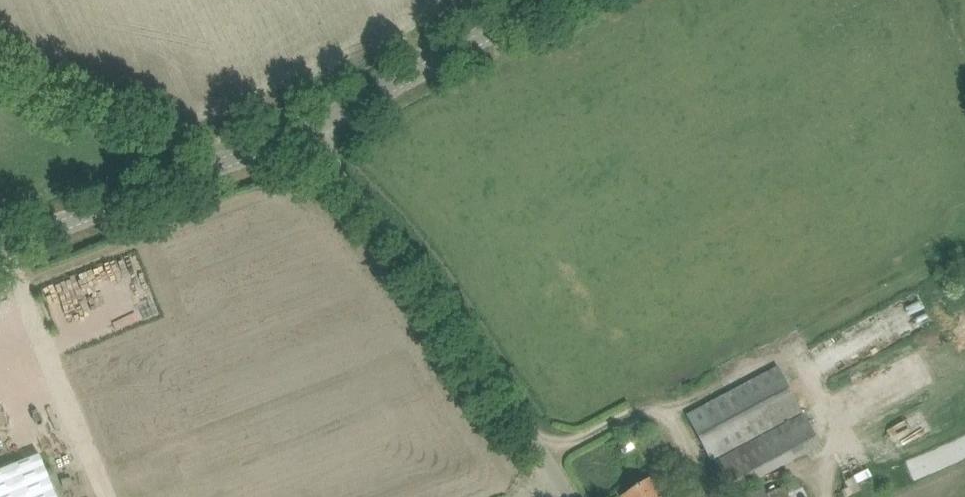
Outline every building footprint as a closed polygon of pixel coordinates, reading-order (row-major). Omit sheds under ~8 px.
[(778,367),(687,415),(711,460),(801,412),(778,367)] [(803,415),(713,463),(729,494),(819,445),(803,415)] [(39,453),(0,469),(0,496),(56,496),(39,453)] [(638,486),(622,496),(663,496),(651,478),(638,486)] [(745,496),(795,496),(789,485),(768,495),(764,488),(745,496)]
